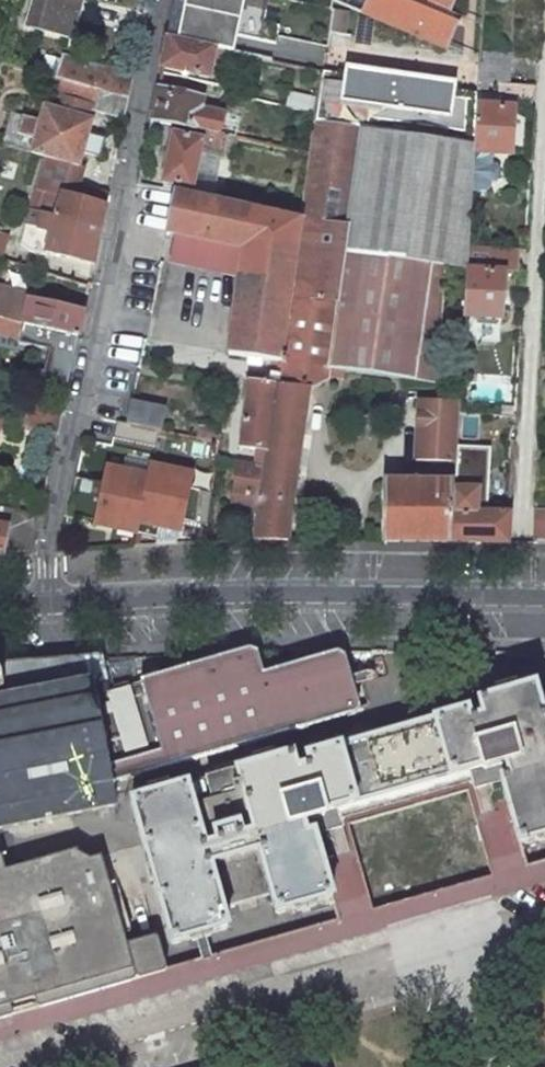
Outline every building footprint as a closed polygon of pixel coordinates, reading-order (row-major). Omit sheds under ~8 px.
[(26,24),(69,34),(73,17),(74,14),(57,9),(60,0),(33,0),(26,24)] [(74,14),(78,0),(60,0),(57,9),(74,14)] [(168,39),(230,53),(234,34),(221,31),(224,15),(184,7),(186,0),(177,0),(168,39)] [(272,42),(276,25),(258,21),(262,0),(186,0),(184,7),(224,15),(221,31),(234,34),(272,42)] [(447,45),(460,15),(449,11),(453,0),(367,0),(363,9),(447,45)] [(328,29),(345,32),(349,8),(331,5),(328,29)] [(230,53),(168,39),(162,67),(209,76),(212,60),(243,67),(245,56),(230,53)] [(480,54),(479,61),(478,83),(501,84),(509,85),(510,56),(480,54)] [(46,71),(44,75),(45,75),(47,76),(99,91),(128,99),(132,80),(68,61),(64,76),(46,71)] [(344,76),(322,73),(318,96),(316,111),(314,121),(389,132),(397,76),(345,69),(344,76)] [(93,111),(124,119),(128,99),(99,91),(47,76),(42,90),(51,93),(53,87),(58,89),(56,94),(95,106),(93,111)] [(412,79),(397,76),(389,132),(404,134),(412,79)] [(457,85),(412,79),(404,134),(474,145),(477,105),(477,96),(455,93),(457,85)] [(509,85),(501,84),(499,102),(526,105),(528,86),(509,85)] [(151,120),(197,130),(218,134),(222,113),(202,108),(203,101),(157,92),(151,120)] [(290,92),(288,107),(316,111),(318,96),(290,92)] [(0,138),(0,144),(45,157),(51,158),(51,157),(79,165),(82,154),(98,159),(104,139),(87,134),(92,119),(44,105),(40,118),(8,110),(0,138)] [(492,164),(493,153),(512,154),(515,108),(477,105),(474,145),(473,152),(471,190),(487,191),(491,187),(491,181),(496,181),(499,178),(499,167),(497,164),(492,164)] [(197,130),(151,120),(147,140),(171,145),(173,134),(203,140),(201,148),(221,152),(225,136),(218,134),(197,130)] [(326,380),(328,370),(337,302),(344,252),(364,254),(444,265),(466,268),(467,259),(468,247),(471,190),(473,152),(474,145),(404,134),(389,132),(314,121),(309,154),(300,215),(217,200),(192,195),(176,192),(175,193),(167,233),(243,249),(239,279),(229,354),(274,360),(279,361),(276,384),(309,388),(326,380)] [(171,145),(163,183),(193,189),(192,195),(217,200),(220,188),(194,183),(201,148),(203,140),(173,134),(171,145)] [(54,217),(101,230),(106,208),(107,199),(77,191),(78,186),(83,168),(78,166),(79,165),(51,157),(51,158),(45,157),(36,190),(44,192),(38,212),(54,217)] [(47,251),(94,264),(101,230),(54,217),(38,212),(29,210),(24,226),(20,246),(30,250),(46,255),(47,251)] [(161,263),(239,279),(243,249),(167,233),(161,263)] [(491,248),(468,247),(467,259),(490,261),(490,267),(517,269),(518,250),(491,248)] [(344,252),(337,302),(328,370),(431,384),(438,384),(444,265),(364,254),(344,252)] [(505,272),(466,269),(465,281),(463,316),(502,318),(505,272)] [(0,288),(0,318),(7,320),(22,325),(78,337),(83,314),(62,309),(51,307),(29,303),(31,295),(0,288)] [(0,330),(0,339),(17,343),(22,325),(7,320),(0,318),(0,324),(1,325),(0,330)] [(78,337),(22,325),(17,343),(40,350),(41,350),(47,351),(42,374),(48,375),(48,374),(69,378),(78,337)] [(48,375),(42,374),(47,351),(41,350),(40,350),(32,387),(33,387),(65,395),(69,378),(48,374),(48,375)] [(270,383),(250,380),(241,446),(259,449),(256,466),(238,463),(234,492),(238,493),(236,504),(259,508),(254,540),(288,540),(309,388),(276,384),(279,361),(274,360),(271,379),(270,383)] [(166,408),(131,400),(127,423),(152,428),(159,430),(161,430),(166,408)] [(430,461),(429,482),(453,482),(454,457),(456,436),(457,411),(458,404),(430,403),(419,402),(416,460),(430,461)] [(27,429),(57,435),(61,416),(32,409),(28,428),(27,429)] [(507,416),(457,411),(456,436),(505,440),(507,416)] [(127,423),(117,421),(113,438),(156,447),(159,430),(152,428),(127,423)] [(221,431),(171,421),(169,432),(219,442),(221,431)] [(453,486),(449,542),(508,543),(509,514),(477,513),(478,489),(463,487),(465,458),(454,457),(453,482),(453,486)] [(192,474),(151,465),(148,476),(146,488),(136,533),(157,538),(155,546),(175,544),(178,531),(179,531),(182,521),(206,526),(211,493),(189,488),(192,474)] [(102,492),(74,486),(67,518),(136,533),(146,488),(148,476),(107,467),(103,484),(102,492)] [(102,492),(103,484),(75,478),(74,486),(102,492)] [(382,483),(382,541),(449,542),(453,486),(453,482),(429,482),(382,483)] [(4,555),(32,553),(40,516),(5,509),(4,510),(0,509),(0,554),(4,555)] [(534,543),(544,544),(544,512),(535,511),(534,543)] [(250,654),(96,703),(111,780),(352,710),(354,706),(340,659),(337,657),(260,679),(256,666),(253,656),(250,654)] [(116,805),(111,780),(96,703),(87,659),(0,666),(0,828),(116,805)] [(469,783),(475,782),(484,779),(503,848),(544,836),(544,731),(537,734),(523,684),(461,701),(463,710),(451,714),(469,783)] [(342,818),(469,783),(451,714),(309,754),(306,758),(308,765),(297,769),(293,756),(290,754),(133,799),(131,803),(171,941),(174,943),(226,928),(228,924),(223,907),(270,893),(276,911),(279,913),(331,898),(333,894),(316,835),(332,831),(341,828),(339,824),(342,818)] [(9,1014),(12,1009),(7,993),(28,987),(32,1002),(38,1005),(164,969),(166,964),(157,933),(126,942),(102,854),(91,858),(84,854),(77,850),(75,849),(32,860),(6,868),(4,863),(1,852),(0,853),(0,1016),(9,1014)]
